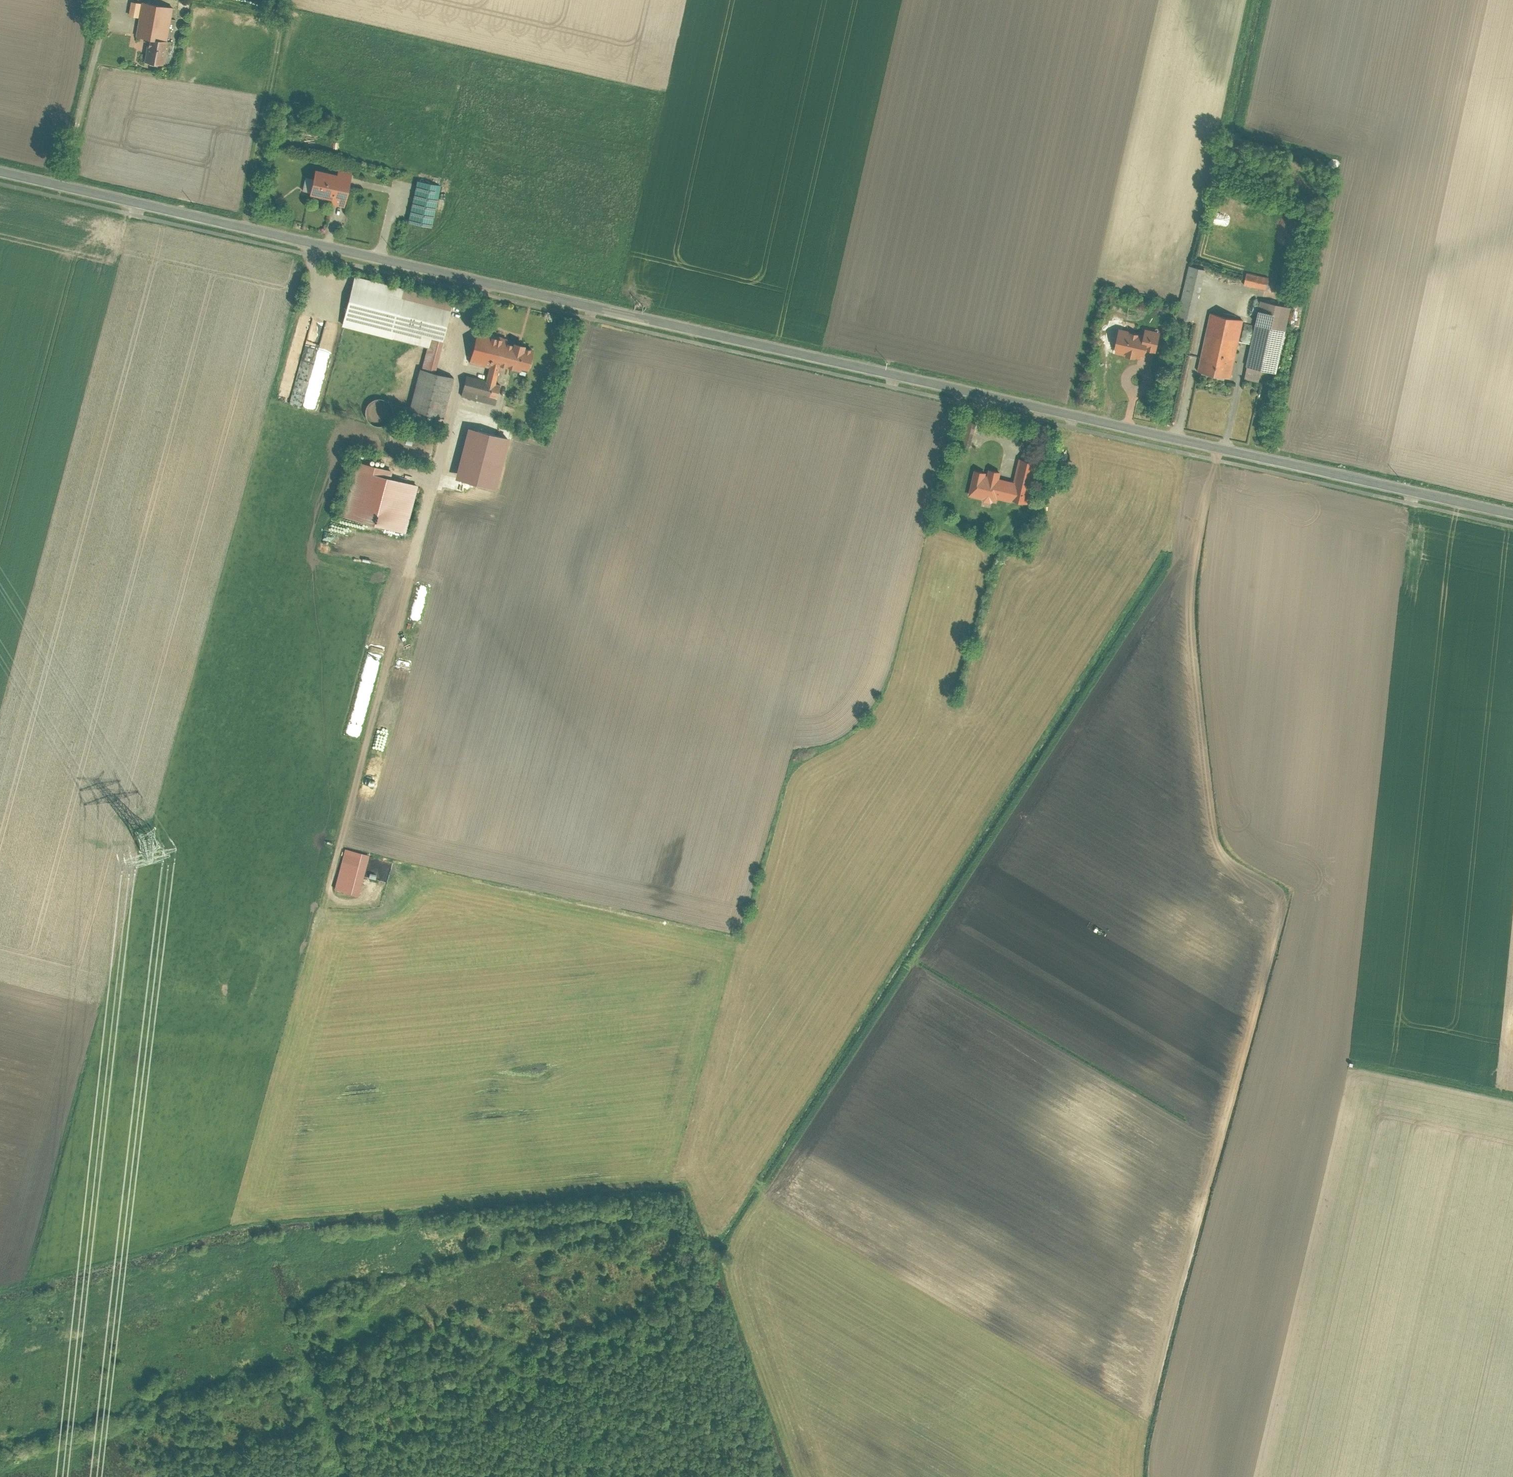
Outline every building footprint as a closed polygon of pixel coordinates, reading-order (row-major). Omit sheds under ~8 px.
[(172,7),(142,2),(135,37),(147,39),(143,61),(163,65),(164,63),(172,64),(175,43),(166,41),(172,7)] [(337,173),(315,169),(309,194),(332,199),(331,204),(345,207),(353,171),(338,168),(337,173)] [(441,185),(417,180),(407,222),(432,227),(441,185)] [(1199,267),(1189,265),(1179,316),(1189,318),(1199,267)] [(1269,278),(1246,273),(1244,283),(1267,288),(1269,278)] [(453,299),(354,275),(341,325),(427,347),(429,347),(431,338),(443,341),(453,299)] [(1291,307),(1262,300),(1248,365),(1277,371),(1291,307)] [(1243,319),(1212,313),(1200,368),(1231,374),(1243,319)] [(316,359),(304,356),(312,317),(299,314),(285,378),(309,383),(304,407),(316,409),(324,376),(313,374),(316,359)] [(1145,336),(1121,331),(1117,350),(1147,356),(1150,341),(1159,343),(1162,331),(1147,328),(1145,336)] [(508,337),(478,330),(470,362),(489,367),(486,379),(466,375),(461,396),(495,404),(500,385),(495,384),(500,365),(527,371),(533,349),(525,347),(526,345),(513,341),(512,343),(507,342),(508,337)] [(435,372),(443,341),(431,338),(429,347),(427,347),(421,369),(435,372)] [(421,369),(419,368),(408,409),(443,418),(454,377),(435,372),(421,369)] [(502,487),(512,435),(470,426),(459,478),(502,487)] [(1035,460),(1020,457),(1016,479),(976,472),(972,494),(1000,499),(1000,497),(1012,499),(1013,497),(1028,500),(1035,460)] [(393,470),(356,460),(341,516),(406,532),(418,485),(391,478),(393,470)] [(368,855),(344,848),(332,889),(357,896),(368,855)]
